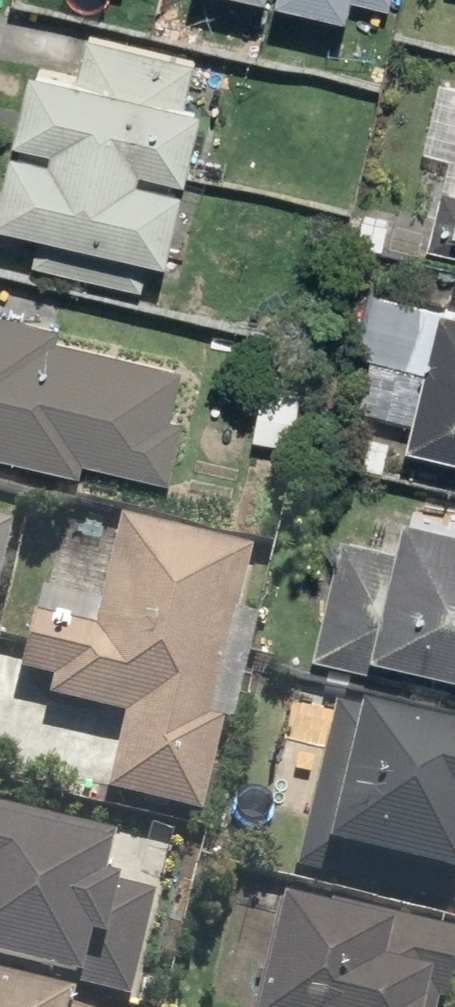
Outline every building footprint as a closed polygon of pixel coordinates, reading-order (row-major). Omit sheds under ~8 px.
[(342,11),(344,0),(294,0),(342,11)] [(142,288),(150,255),(164,258),(200,105),(184,101),(193,60),(83,35),(74,73),(24,62),(0,166),(0,219),(36,228),(28,262),(142,288)] [(438,188),(424,248),(454,255),(454,191),(438,188)] [(432,298),(397,451),(454,464),(454,303),(432,298)] [(76,475),(80,460),(168,481),(183,420),(171,417),(183,368),(55,338),(58,325),(0,312),(0,457),(76,475)] [(396,508),(387,546),(337,534),(309,656),(454,689),(454,521),(396,508)] [(99,799),(197,821),(243,621),(235,619),(250,552),(111,521),(92,602),(34,589),(13,678),(46,685),(42,702),(117,719),(99,799)] [(287,876),(453,917),(454,907),(454,743),(328,712),(287,876)] [(0,813),(0,980),(118,1006),(127,1006),(152,899),(98,887),(110,838),(0,813)] [(247,1006),(434,1006),(451,936),(273,895),(247,1006)] [(0,997),(0,1006),(40,1006),(0,997)]
